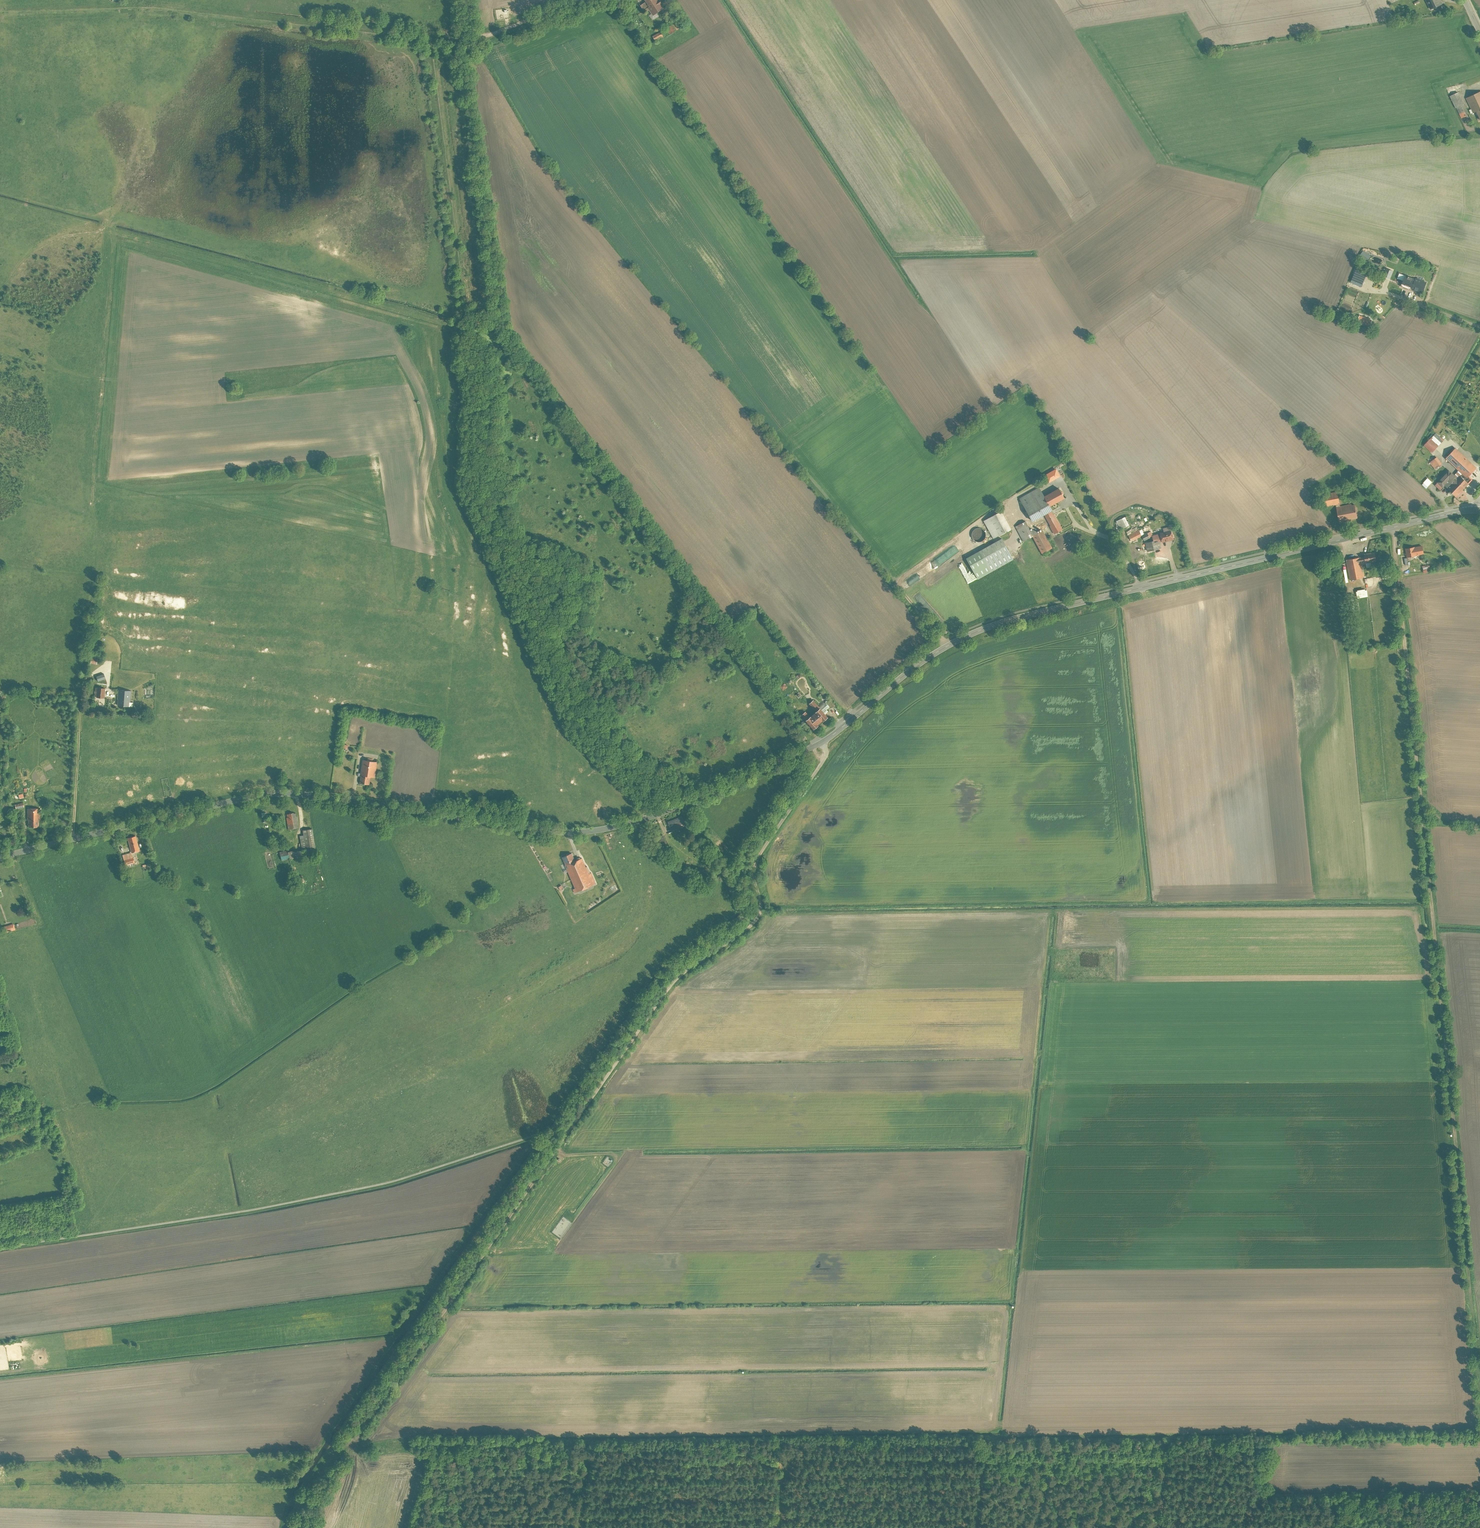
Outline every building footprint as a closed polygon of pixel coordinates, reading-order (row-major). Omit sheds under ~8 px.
[(661,0),(645,0),(647,4),(641,8),(652,20),(667,9),(661,0)] [(1440,0),(1427,0),(1432,10),(1443,5),(1440,0)] [(676,19),(666,26),(672,35),(682,27),(676,19)] [(655,36),(658,41),(666,36),(663,31),(655,36)] [(1459,92),(1451,96),(1462,118),(1470,114),(1459,92)] [(1468,97),(1474,112),(1478,111),(1479,116),(1479,92),(1468,97)] [(1362,250),(1358,257),(1367,262),(1370,256),(1362,250)] [(1370,271),(1359,266),(1353,279),(1364,284),(1370,271)] [(1394,270),(1387,268),(1385,276),(1391,278),(1394,270)] [(1428,282),(1407,275),(1403,285),(1424,292),(1428,282)] [(1373,320),(1361,316),(1359,323),(1371,327),(1373,320)] [(1434,435),(1425,445),(1433,452),(1442,443),(1434,435)] [(1450,470),(1436,485),(1441,490),(1446,485),(1457,496),(1474,479),(1470,475),(1478,467),(1457,447),(1447,457),(1460,470),(1455,475),(1450,470)] [(1432,460),(1430,462),(1436,469),(1443,463),(1437,455),(1431,459),(1432,460)] [(1047,483),(1059,476),(1055,468),(1043,475),(1047,483)] [(1423,484),(1427,488),(1434,482),(1429,477),(1423,484)] [(1039,488),(1021,498),(1034,522),(1044,516),(1054,534),(1063,529),(1053,511),(1056,509),(1053,504),(1066,497),(1061,488),(1045,497),(1039,488)] [(1339,492),(1326,494),(1329,506),(1341,503),(1339,492)] [(1356,503),(1338,508),(1341,522),(1359,518),(1356,503)] [(1003,511),(984,521),(994,538),(1012,528),(1003,511)] [(1127,517),(1118,521),(1122,529),(1130,525),(1127,517)] [(1026,522),(1016,526),(1024,542),(1034,537),(1043,554),(1054,548),(1044,530),(1033,535),(1026,522)] [(972,529),(972,539),(982,539),(982,529),(972,529)] [(1140,529),(1129,534),(1133,541),(1143,536),(1140,529)] [(1161,533),(1163,541),(1163,542),(1175,539),(1173,531),(1171,531),(1166,532),(1161,533)] [(1163,541),(1161,533),(1153,535),(1155,541),(1155,543),(1161,541),(1163,541)] [(1003,539),(968,558),(979,579),(1015,560),(1003,539)] [(1155,541),(1143,543),(1147,560),(1164,556),(1161,541),(1155,543),(1155,541)] [(1424,546),(1407,548),(1408,557),(1425,554),(1424,546)] [(1376,552),(1365,553),(1366,557),(1367,563),(1377,561),(1376,552)] [(1348,559),(1351,579),(1365,577),(1363,563),(1362,558),(1362,557),(1348,559)] [(928,568),(927,567),(913,577),(916,581),(932,569),(930,566),(928,568)] [(1367,597),(1367,589),(1355,590),(1356,598),(1367,597)] [(97,688),(96,697),(104,698),(105,688),(97,688)] [(118,699),(117,705),(129,706),(129,702),(130,702),(131,691),(118,690),(117,699),(118,699)] [(807,712),(803,715),(816,729),(831,717),(826,711),(831,707),(826,702),(820,707),(814,700),(810,704),(818,713),(811,718),(807,712)] [(367,760),(363,760),(361,776),(360,783),(370,784),(371,776),(375,777),(377,762),(372,761),(373,759),(368,758),(367,760)] [(29,827),(39,827),(39,821),(40,820),(40,808),(28,808),(28,820),(29,820),(29,827)] [(287,814),(289,829),(296,829),(295,813),(287,814)] [(685,825),(684,822),(683,822),(682,820),(679,821),(678,818),(672,821),(674,826),(671,827),(672,830),(685,825)] [(315,848),(312,828),(302,830),(303,835),(299,836),(301,849),(305,849),(315,848)] [(135,836),(128,838),(131,852),(139,850),(135,836)] [(656,839),(658,846),(666,843),(664,836),(656,839)] [(289,859),(305,857),(305,859),(310,859),(309,850),(293,851),(287,851),(287,850),(279,852),(281,861),(289,859)] [(566,865),(565,865),(575,888),(573,889),(575,893),(596,884),(591,873),(589,874),(582,858),(575,861),(572,853),(562,857),(566,865)] [(14,923),(3,927),(5,933),(16,929),(14,923)]
